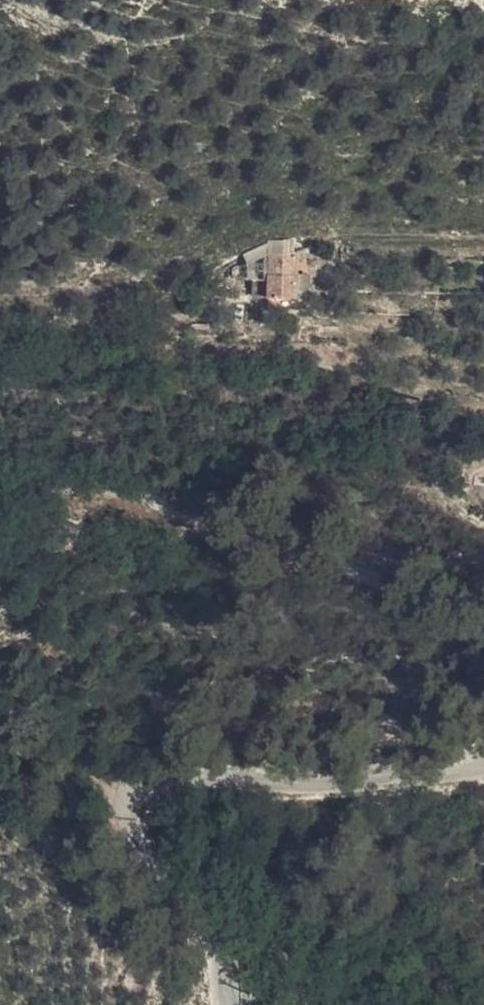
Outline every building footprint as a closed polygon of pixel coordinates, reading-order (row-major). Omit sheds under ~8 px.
[(296,265),(297,245),(268,246),(269,266),(296,265)] [(269,266),(268,246),(262,249),(248,256),(248,267),(269,266)] [(296,284),(296,265),(269,266),(248,267),(247,286),(264,285),(296,284)] [(304,265),(296,265),(296,284),(305,284),(304,265)] [(295,298),(296,284),(264,285),(265,298),(295,298)] [(305,284),(296,284),(295,298),(306,298),(305,284)]
